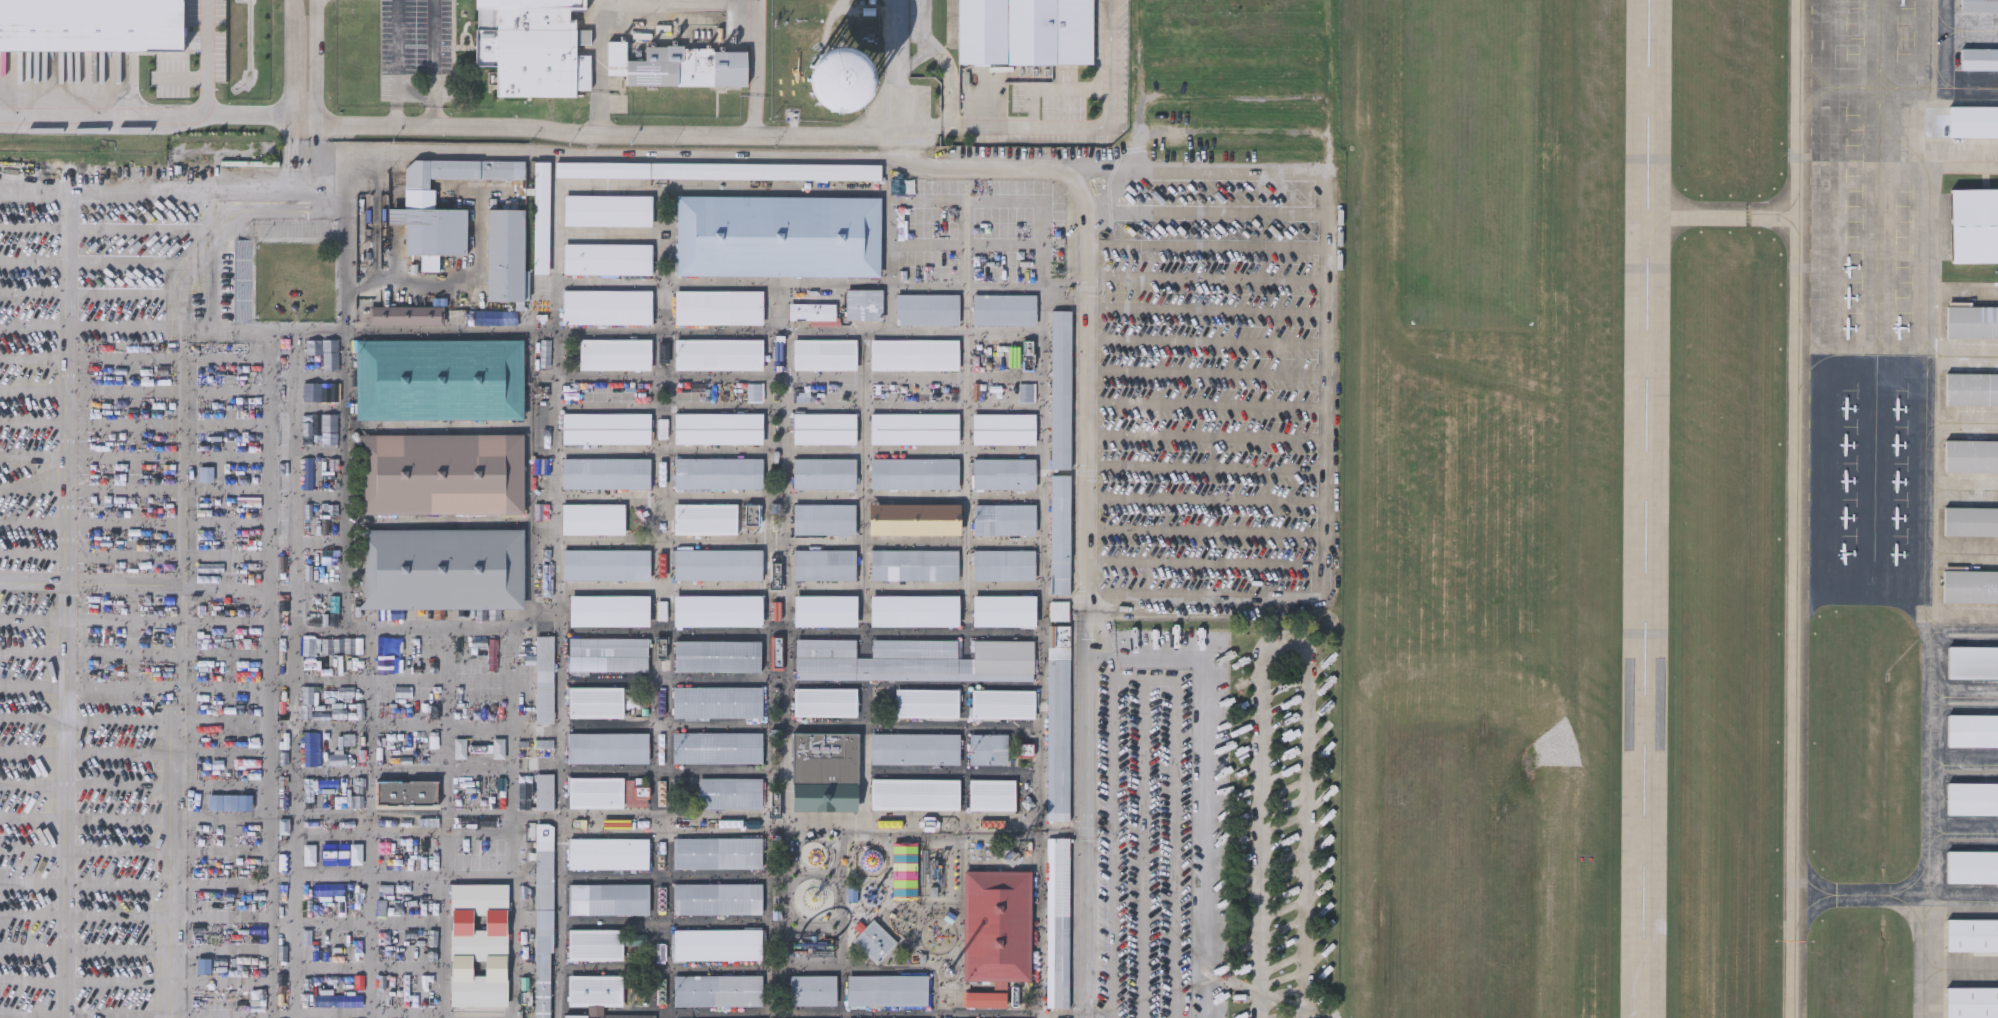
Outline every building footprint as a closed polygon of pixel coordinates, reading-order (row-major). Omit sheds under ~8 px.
[(53,74),(93,74),(93,64),(116,64),(116,33),(131,33),(131,0),(53,0),(53,74)] [(475,47),(475,0),(586,0),(586,10),(570,10),(570,18),(575,18),(575,54),(590,54),(590,89),(575,89),(575,92),(575,95),(495,95),(495,65),(475,65),(475,47)] [(962,66),(1098,65),(1098,0),(962,0),(962,66)] [(1960,12),(1960,0),(1997,0),(1997,12),(1960,12)] [(744,85),(744,49),(645,48),(626,48),(626,41),(607,41),(607,74),(624,75),(623,84),(744,85)] [(1959,48),(1997,48),(1997,70),(1959,70),(1959,48)] [(817,100),(824,106),(832,109),(842,109),(850,106),(858,101),(863,93),(866,84),(865,75),(862,66),(856,59),(848,54),(839,52),(829,54),(821,58),(814,65),(810,74),(809,83),(811,92),(817,100)] [(1923,106),(1997,106),(1997,137),(1923,137),(1923,106)] [(523,161),(523,179),(428,178),(427,189),(432,189),(432,209),(465,209),(464,256),(437,255),(436,272),(418,272),(418,255),(403,255),(403,224),(386,224),(386,208),(403,208),(404,159),(523,161)] [(532,274),(533,161),(548,161),(547,274),(532,274)] [(879,164),(879,180),(553,177),(554,161),(879,164)] [(1997,263),(1950,263),(1949,189),(1996,189),(1997,263)] [(651,225),(563,225),(563,195),(651,195),(651,225)] [(879,276),(675,275),(676,196),(879,197),(879,276)] [(521,302),(485,301),(485,210),(522,210),(521,302)] [(562,274),(562,244),(650,244),(650,274),(562,274)] [(845,289),(881,289),(881,319),(845,319),(845,289)] [(561,324),(561,290),(650,290),(650,324),(561,324)] [(761,324),(674,324),(674,290),(761,290),(761,324)] [(957,324),(895,324),(895,293),(957,293),(957,324)] [(1034,324),(972,324),(972,294),(1034,294),(1034,324)] [(835,319),(788,319),(788,303),(835,303),(835,319)] [(442,325),(368,325),(368,305),(442,305),(442,325)] [(1946,306),(1997,307),(1997,338),(1946,338),(1946,306)] [(1050,469),(1050,311),(1069,311),(1069,469),(1050,469)] [(761,338),(761,369),(673,369),(673,338),(761,338)] [(649,369),(578,369),(578,339),(649,339),(649,369)] [(855,339),(855,369),(792,369),(792,339),(855,339)] [(957,339),(957,369),(869,369),(869,339),(957,339)] [(521,340),(521,418),(354,418),(354,340),(521,340)] [(1945,373),(1997,374),(1997,405),(1945,405),(1945,373)] [(749,402),(763,402),(763,385),(750,384),(749,402)] [(761,412),(761,443),(673,443),(673,412),(761,412)] [(854,444),(792,444),(792,412),(854,412),(854,444)] [(560,443),(560,413),(648,413),(648,443),(560,443)] [(869,444),(869,413),(957,413),(957,444),(869,444)] [(1034,444),(971,444),(971,413),(1034,413),(1034,444)] [(521,513),(359,512),(359,433),(521,433),(521,513)] [(1944,440),(1997,440),(1997,472),(1943,472),(1944,440)] [(674,457),(761,458),(761,488),(673,488),(674,457)] [(561,488),(561,458),(648,458),(648,488),(561,488)] [(792,489),(792,458),(854,458),(854,489),(792,489)] [(957,459),(957,489),(870,489),(870,459),(957,459)] [(1034,459),(1034,489),(972,489),(972,459),(1034,459)] [(1049,595),(1049,475),(1068,475),(1068,595),(1049,595)] [(560,534),(560,503),(623,503),(623,534),(560,534)] [(759,533),(673,533),(673,504),(759,504),(759,533)] [(854,534),(792,534),(792,504),(854,504),(854,534)] [(956,504),(956,534),(870,534),(870,504),(956,504)] [(1034,534),(972,534),(972,505),(1034,505),(1034,534)] [(1943,508),(1997,508),(1997,536),(1943,536),(1943,508)] [(361,607),(361,528),(521,528),(521,607),(361,607)] [(648,548),(648,579),(561,579),(561,548),(648,548)] [(760,548),(760,579),(673,579),(673,548),(760,548)] [(854,579),(793,579),(793,548),(854,548),(854,579)] [(870,580),(870,549),(957,549),(957,580),(870,580)] [(972,549),(1033,549),(1033,580),(972,580),(972,549)] [(1942,569),(1997,570),(1997,602),(1942,601),(1942,569)] [(673,594),(761,594),(761,626),(673,626),(673,594)] [(794,594),(856,594),(856,626),(794,626),(794,594)] [(868,594),(957,594),(957,626),(868,626),(868,594)] [(570,595),(649,595),(649,626),(570,626),(570,595)] [(972,595),(1034,595),(1034,626),(972,626),(972,595)] [(1068,600),(1068,621),(1049,621),(1049,600),(1068,600)] [(1068,624),(1068,820),(1046,820),(1046,624),(1068,624)] [(552,634),(552,809),(534,809),(534,634),(552,634)] [(771,636),(781,636),(781,668),(771,668),(771,636)] [(646,637),(646,677),(567,677),(567,637),(646,637)] [(1032,680),(794,678),(794,637),(854,638),(854,656),(871,656),(871,638),(955,639),(955,657),(973,657),(973,639),(1032,639),(1032,680)] [(347,639),(326,640),(326,651),(347,651),(347,639)] [(758,671),(673,671),(673,639),(758,639),(758,671)] [(1946,645),(1997,645),(1997,677),(1946,677),(1946,645)] [(307,673),(322,673),(322,657),(307,657),(307,673)] [(621,686),(621,717),(567,717),(567,686),(621,686)] [(761,686),(761,717),(672,717),(672,686),(761,686)] [(855,715),(792,715),(792,687),(855,687),(855,715)] [(957,717),(895,717),(895,688),(957,688),(957,717)] [(1033,717),(970,717),(970,689),(1033,689),(1033,717)] [(1946,713),(1997,713),(1997,746),(1946,746),(1946,713)] [(760,762),(671,762),(671,731),(760,731),(760,762)] [(792,784),(792,731),(857,731),(857,784),(792,784)] [(566,732),(646,732),(646,762),(566,762),(566,732)] [(870,764),(870,733),(958,733),(958,764),(870,764)] [(1006,764),(969,764),(969,733),(1006,733),(1006,764)] [(321,766),(321,736),(305,736),(305,766),(321,766)] [(455,760),(467,760),(467,741),(456,741),(455,760)] [(621,807),(567,807),(567,777),(621,777),(621,807)] [(697,807),(697,777),(760,777),(760,807),(697,807)] [(870,809),(870,778),(958,778),(958,809),(870,809)] [(1013,779),(1013,809),(968,809),(968,779),(1013,779)] [(1945,781),(1997,781),(1997,814),(1945,814),(1945,781)] [(857,784),(857,812),(792,812),(792,784),(857,784)] [(550,822),(550,1017),(533,1017),(534,822),(550,822)] [(1045,1008),(1046,836),(1068,836),(1067,1008),(1045,1008)] [(646,837),(646,868),(567,868),(567,837),(646,837)] [(760,837),(760,868),(672,868),(672,837),(760,837)] [(838,838),(791,838),(791,869),(838,869),(838,838)] [(894,844),(894,900),(949,900),(950,845),(894,844)] [(889,845),(856,845),(856,869),(860,869),(860,881),(889,881),(889,845)] [(363,865),(363,846),(352,846),(352,865),(363,865)] [(1945,849),(1997,849),(1997,882),(1945,882),(1945,849)] [(1029,980),(962,980),(962,869),(1029,869),(1029,980)] [(760,882),(760,913),(672,913),(672,882),(760,882)] [(647,914),(567,914),(567,883),(647,883),(647,914)] [(837,916),(837,885),(791,885),(791,916),(837,916)] [(874,963),(851,939),(872,918),(895,942),(874,963)] [(1945,918),(1997,918),(1997,950),(1945,950),(1945,918)] [(761,959),(672,959),(672,928),(761,928),(761,959)] [(620,959),(566,959),(566,929),(620,929),(620,959)] [(838,930),(791,930),(791,961),(838,961),(838,930)] [(621,1005),(566,1005),(566,974),(620,974),(621,1005)] [(761,974),(761,1005),(673,1005),(673,974),(761,974)] [(835,974),(835,1005),(788,1005),(788,974),(835,974)] [(846,974),(926,974),(926,1005),(846,1005),(846,974)] [(1945,986),(1997,986),(1997,1017),(1944,1017),(1945,986)] [(1019,990),(1019,1007),(964,1007),(964,990),(1019,990)] [(321,996),(321,1007),(354,1007),(354,996),(321,996)]
